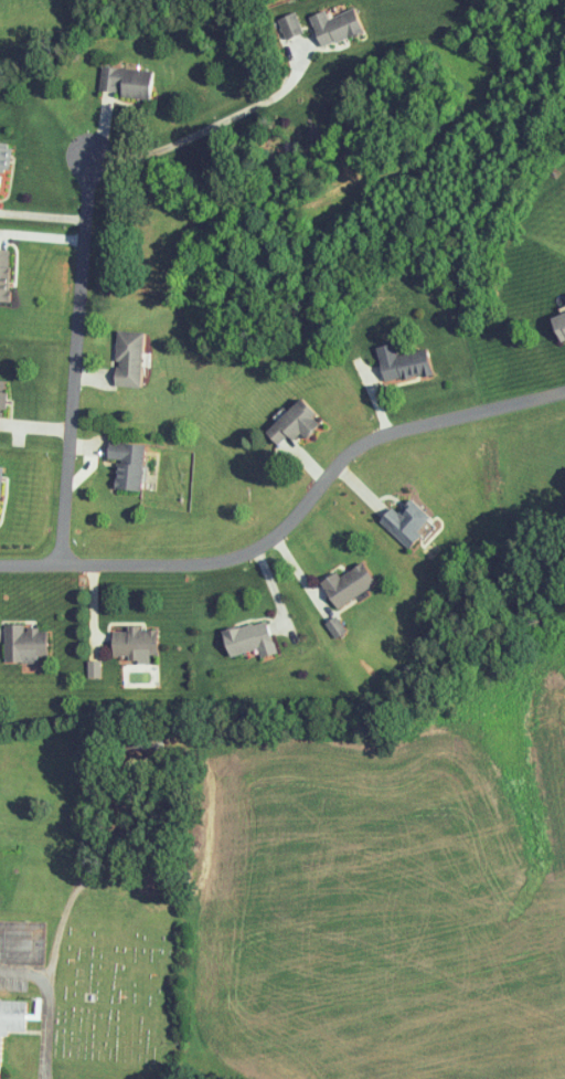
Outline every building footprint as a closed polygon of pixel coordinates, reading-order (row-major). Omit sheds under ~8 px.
[(360,30),(350,7),(326,18),(322,9),(306,16),(319,47),(360,30)] [(302,32),(295,11),(278,16),(285,38),(302,32)] [(143,97),(147,71),(106,65),(102,92),(143,97)] [(7,172),(10,144),(0,143),(0,171),(7,172)] [(555,345),(564,341),(564,310),(544,319),(555,345)] [(110,384),(140,387),(146,332),(116,329),(110,384)] [(370,348),(384,386),(430,369),(421,346),(394,357),(388,341),(370,348)] [(315,411),(298,395),(261,433),(281,452),(288,444),(292,447),(317,422),(311,416),(315,411)] [(141,444),(118,443),(118,451),(103,450),(103,458),(114,458),(112,489),(138,491),(141,444)] [(394,511),(389,506),(378,516),(405,547),(419,535),(414,530),(428,517),(410,497),(394,511)] [(372,585),(358,561),(318,585),(332,609),(372,585)] [(217,633),(224,658),(257,647),(260,657),(273,652),(262,619),(217,633)] [(22,662),(22,669),(36,669),(36,656),(44,656),(45,627),(2,626),(1,662),(22,662)] [(155,628),(124,628),(124,632),(109,631),(109,655),(125,655),(125,661),(155,661),(155,628)] [(20,1032),(21,999),(0,998),(0,1031),(20,1032)]
